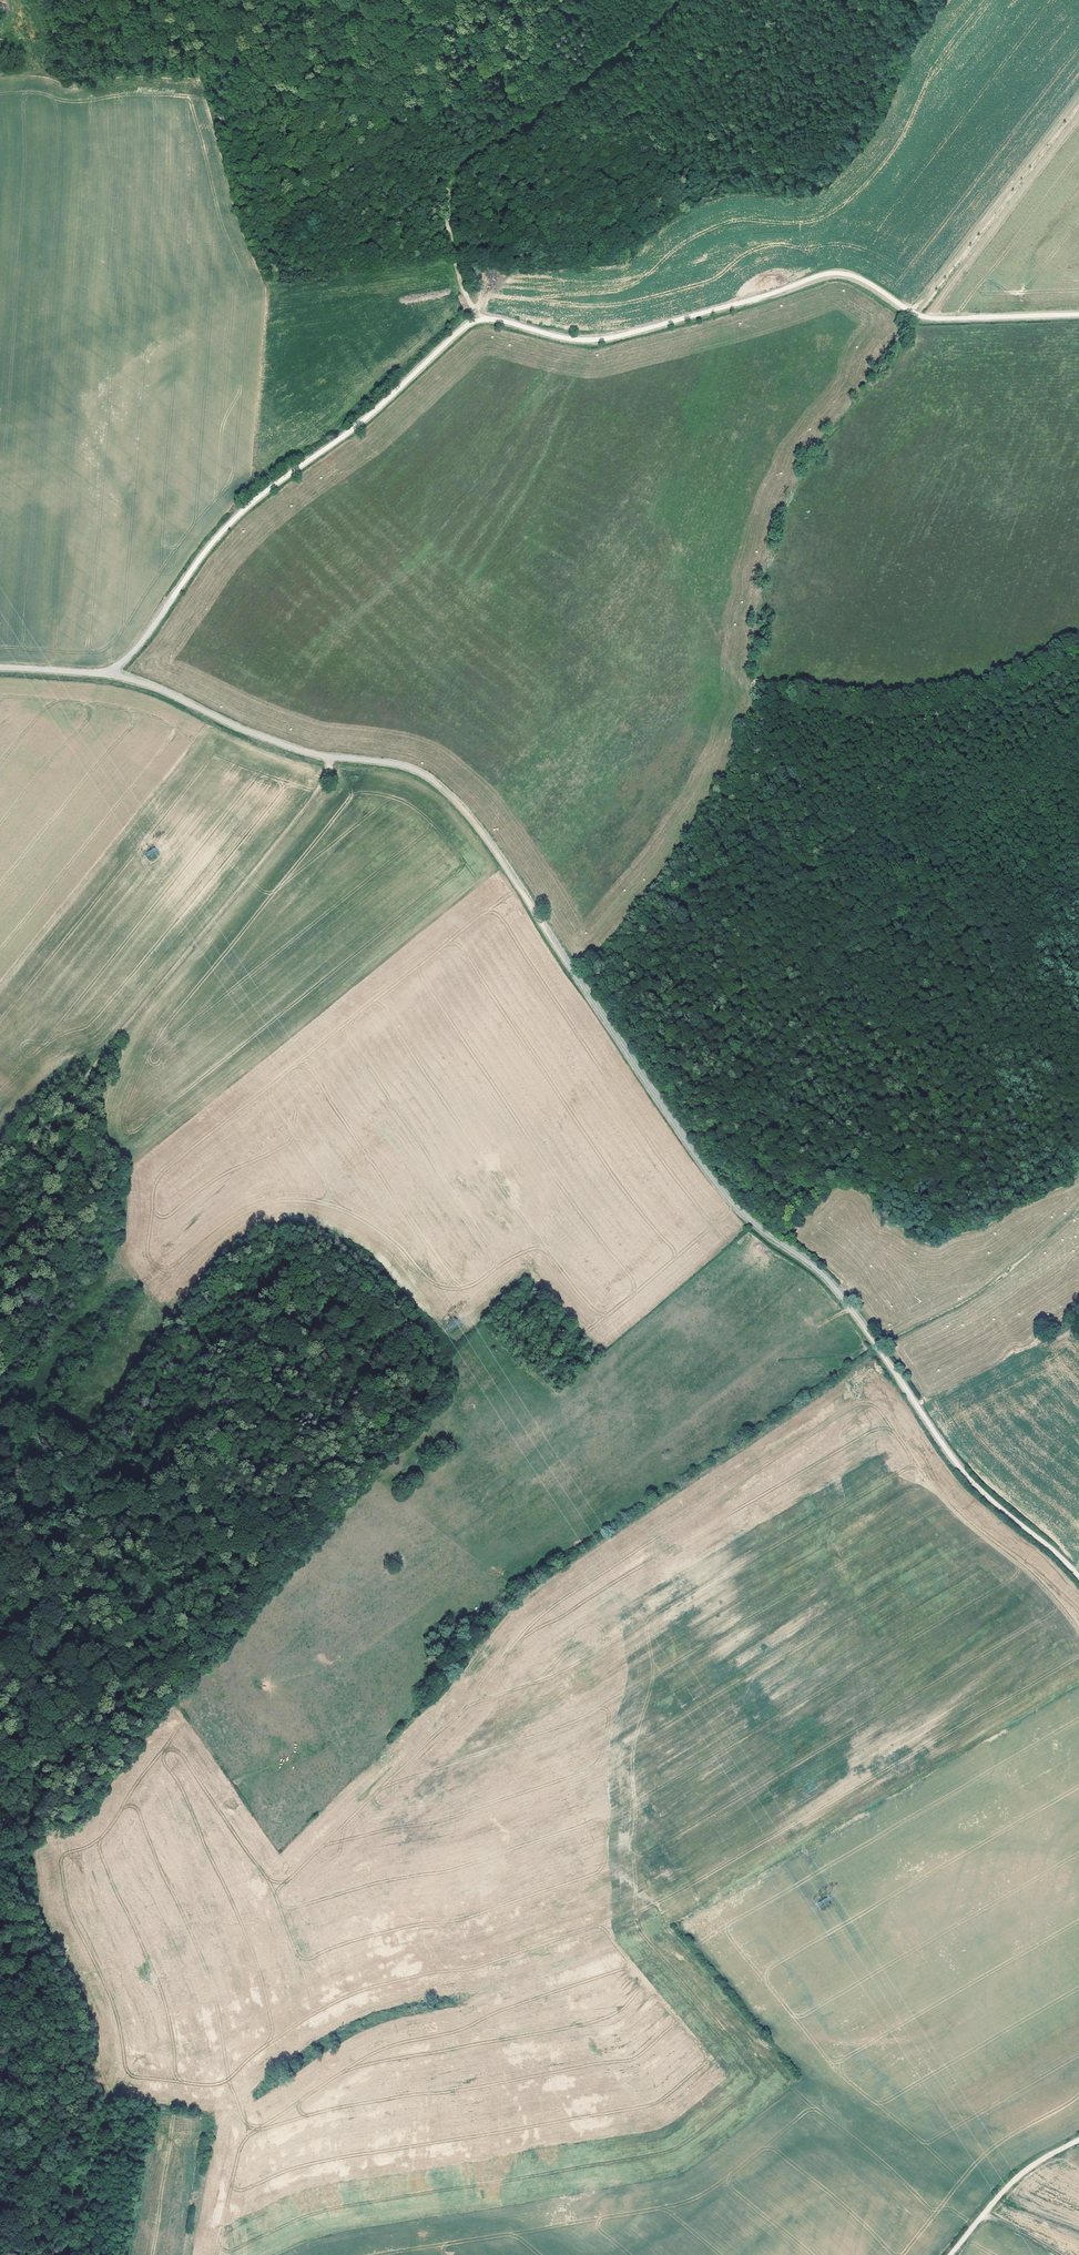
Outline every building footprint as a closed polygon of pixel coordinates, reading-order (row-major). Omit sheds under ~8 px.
[(148,860),(159,855),(156,847),(145,853),(148,860)]
